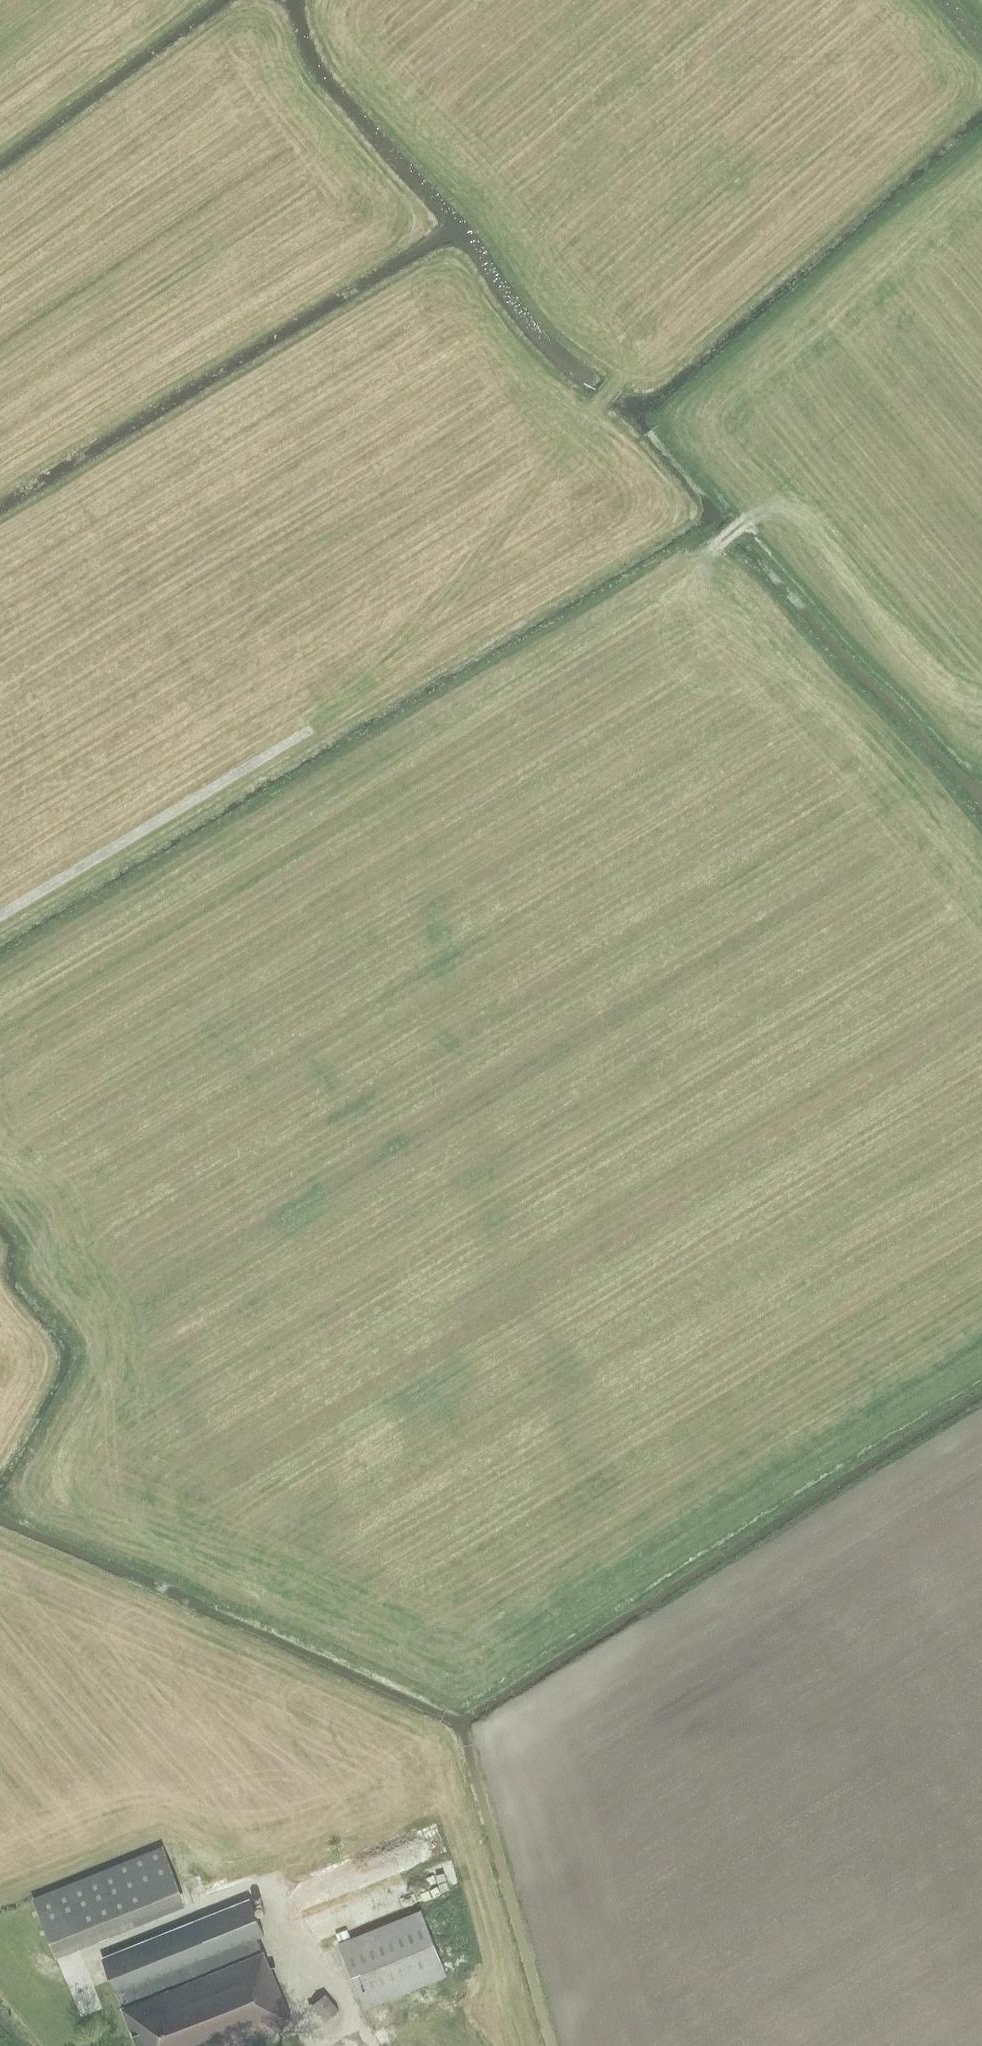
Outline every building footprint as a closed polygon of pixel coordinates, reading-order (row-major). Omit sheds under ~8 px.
[(56,1956),(185,1904),(162,1846),(33,1898),(56,1956)] [(250,1899),(102,1958),(138,2045),(237,2045),(296,2023),(272,1966),(271,1966),(264,1950),(263,1950),(257,1936),(265,1933),(250,1899)] [(421,1910),(339,1943),(364,2008),(447,1975),(421,1910)] [(325,2022),(340,2011),(325,1994),(311,2005),(325,2022)]
